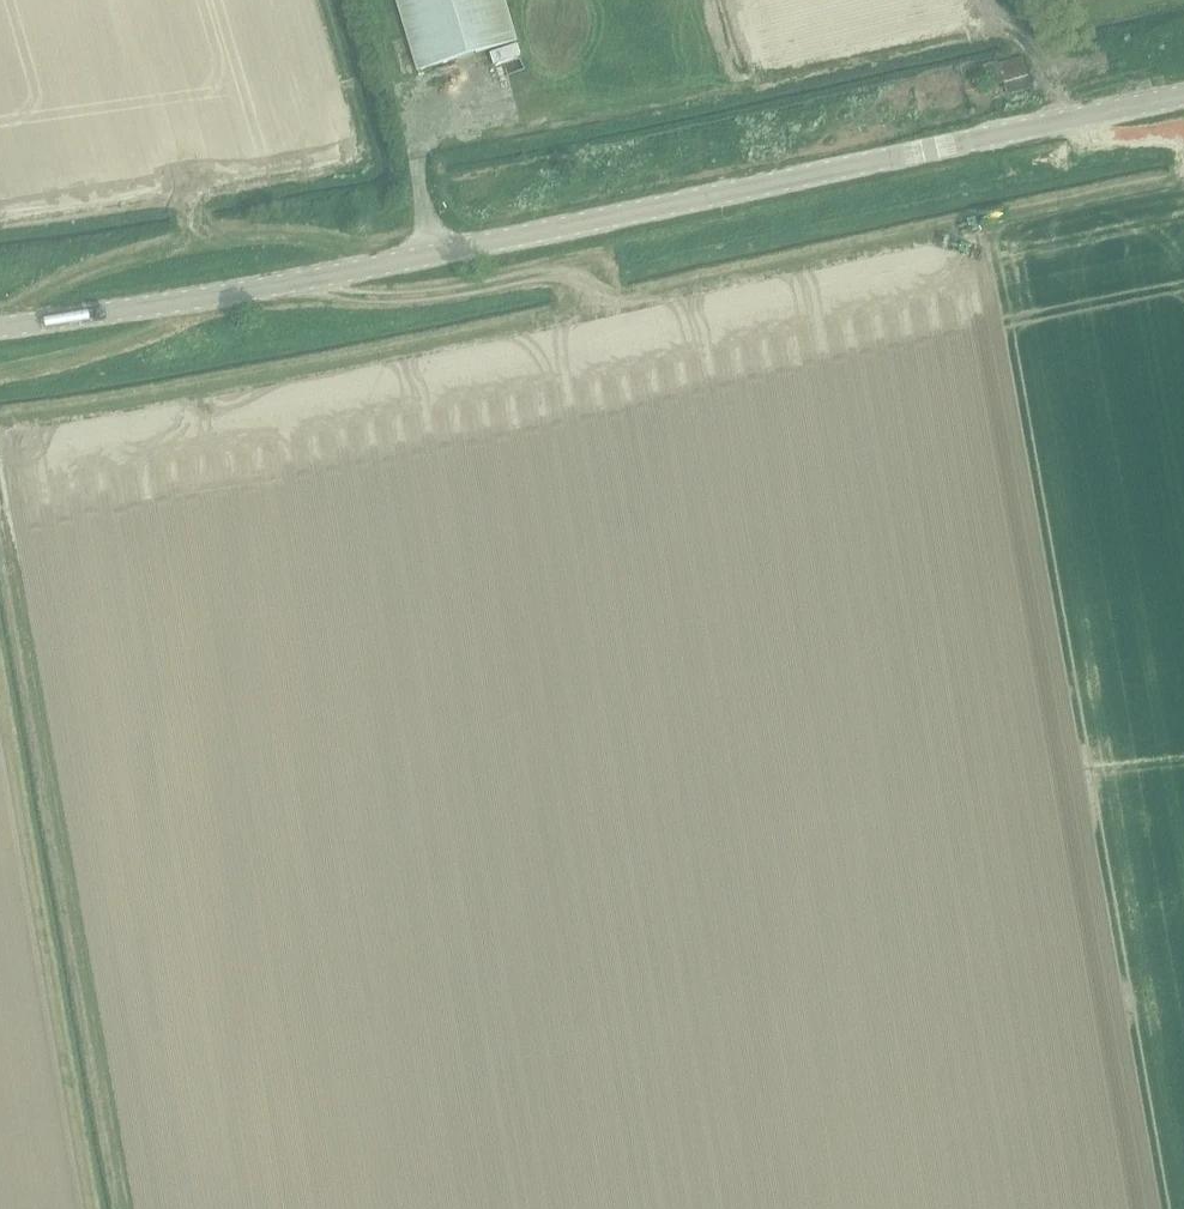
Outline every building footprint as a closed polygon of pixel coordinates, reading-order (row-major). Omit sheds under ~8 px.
[(417,72),(516,42),(504,0),(396,0),(417,72)]
